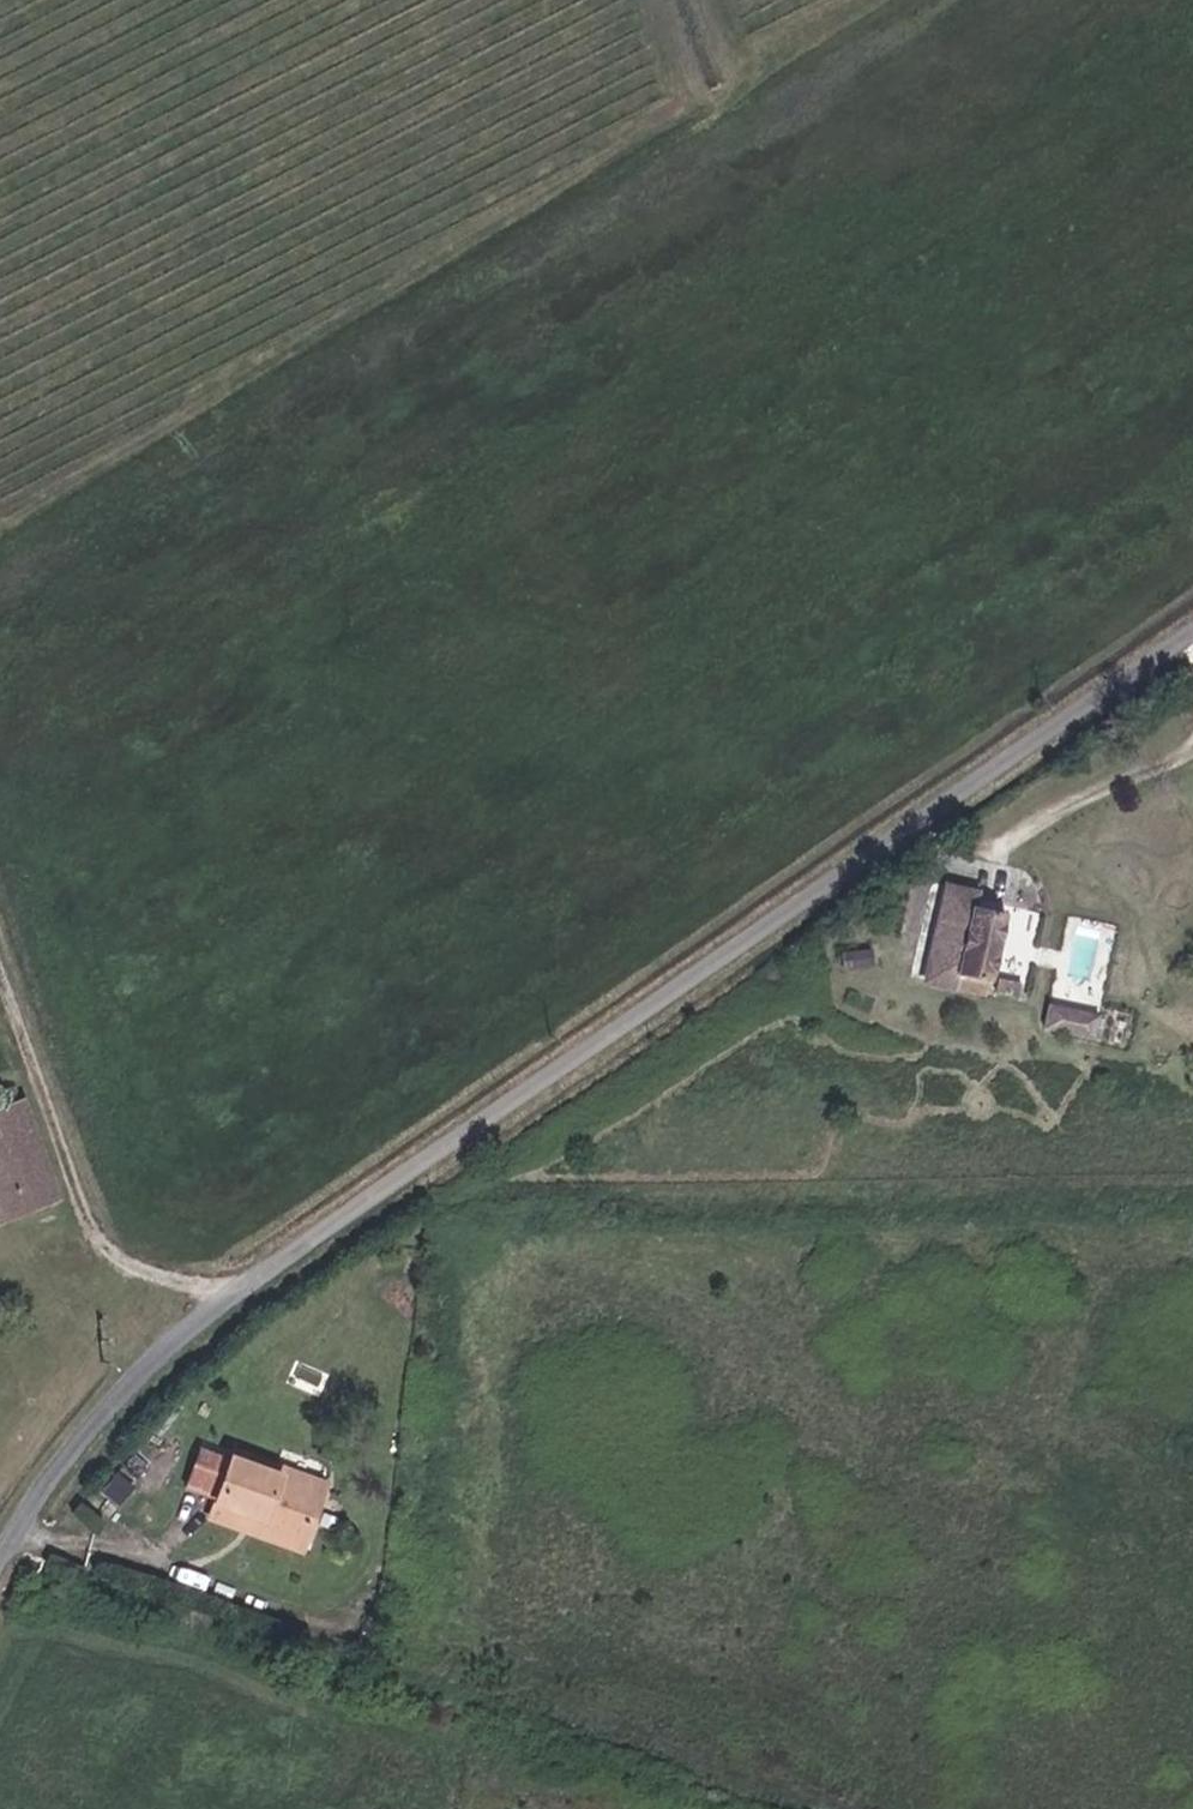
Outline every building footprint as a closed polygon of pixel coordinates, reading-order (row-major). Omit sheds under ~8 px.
[(980,908),(983,893),(952,887),(933,984),(964,990),(968,968),(1006,976),(1018,915),(980,908)] [(1048,1029),(1103,1034),(1105,1009),(1050,1004),(1048,1029)] [(66,1200),(35,1101),(0,1112),(0,1222),(66,1200)] [(242,1468),(331,1500),(336,1486),(247,1454),(242,1468)] [(315,1546),(331,1500),(242,1468),(209,1456),(196,1494),(232,1507),(231,1509),(279,1527),(276,1533),(315,1546)] [(279,1527),(231,1509),(225,1526),(311,1557),(315,1546),(276,1533),(279,1527)]
